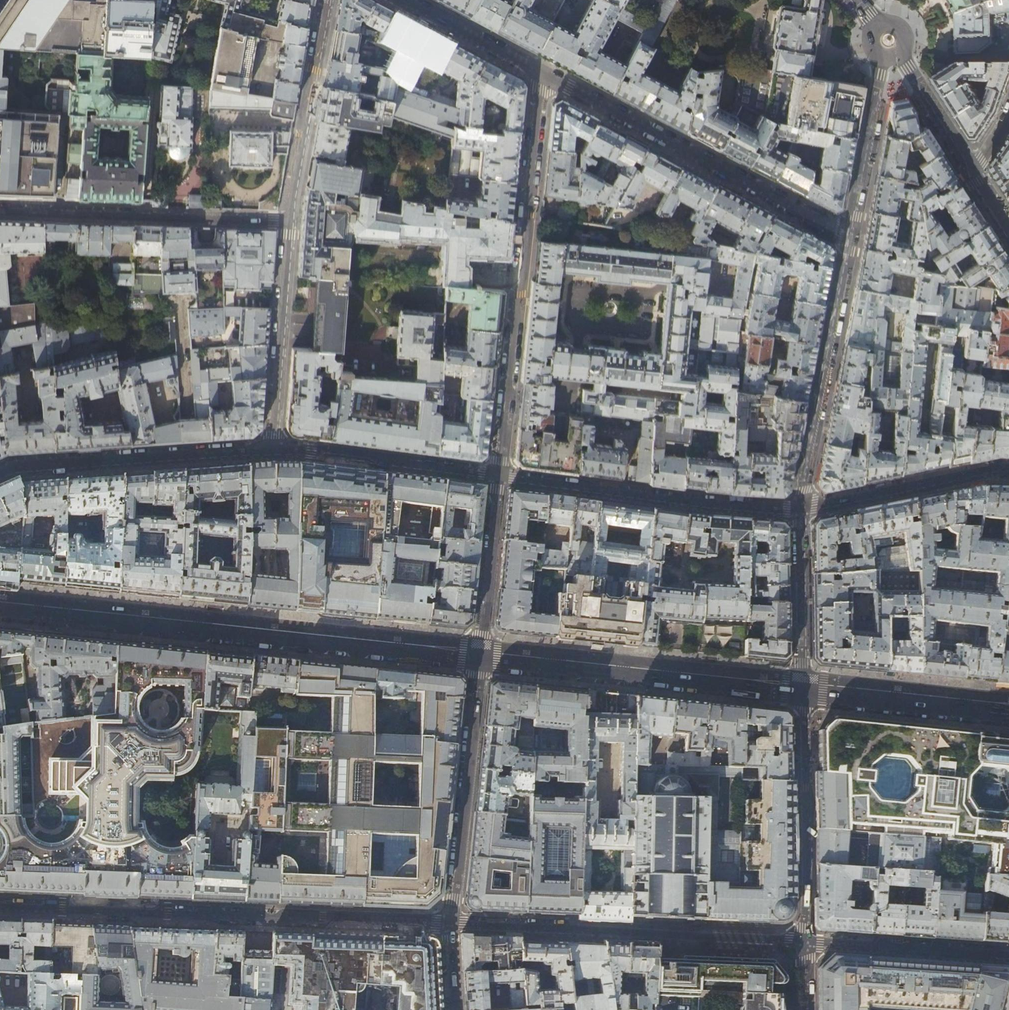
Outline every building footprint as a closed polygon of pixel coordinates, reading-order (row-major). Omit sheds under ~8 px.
[(0,10),(0,46),(40,49),(74,51),(103,53),(151,57),(155,11),(156,0),(7,0),(0,10)] [(155,11),(151,57),(172,60),(181,14),(167,10),(169,0),(156,0),(155,11)] [(310,21),(309,20),(310,11),(312,11),(313,4),(296,0),(279,0),(274,19),(248,11),(251,0),(217,0),(226,2),(220,26),(210,88),(162,84),(159,116),(158,116),(157,118),(157,120),(157,121),(156,122),(156,125),(157,127),(159,127),(157,150),(167,150),(168,153),(169,154),(171,157),(174,158),(177,159),(178,159),(181,159),(184,157),(187,155),(188,153),(189,151),(190,148),(190,147),(191,147),(192,117),(210,118),(210,114),(213,114),(214,112),(217,110),(220,110),(230,110),(230,111),(231,112),(232,112),(271,113),(270,114),(272,117),(293,120),(300,78),(305,47),(310,21)] [(364,19),(374,0),(340,0),(339,6),(335,29),(360,33),(364,34),(365,28),(366,25),(363,25),(362,29),(358,28),(359,20),(358,18),(360,17),(361,18),(364,19)] [(379,3),(374,0),(364,19),(365,21),(367,22),(367,23),(378,29),(377,31),(365,28),(364,34),(379,37),(393,10),(379,3)] [(438,0),(469,17),(477,0),(437,0),(438,0)] [(507,0),(477,0),(469,17),(482,24),(496,31),(512,3),(507,0)] [(531,0),(513,0),(512,3),(496,31),(516,42),(536,53),(552,22),(527,8),(531,0)] [(573,33),(552,22),(536,53),(553,62),(570,71),(578,55),(574,52),(578,44),(583,46),(607,1),(620,8),(624,0),(591,0),(573,33)] [(648,23),(643,33),(626,65),(611,93),(635,105),(662,120),(685,132),(695,72),(689,68),(677,91),(641,72),(653,48),(655,50),(656,49),(654,48),(655,47),(651,45),(675,0),(661,0),(648,23)] [(771,70),(808,76),(812,55),(813,55),(815,43),(818,25),(820,12),(819,12),(821,0),(803,0),(802,9),(781,5),(781,6),(780,6),(779,7),(777,16),(773,37),(774,37),(772,46),(773,47),(774,48),(774,49),(775,49),(771,70)] [(956,15),(997,0),(948,0),(956,15)] [(956,15),(952,16),(953,37),(957,37),(957,40),(956,40),(956,41),(954,41),(954,51),(956,51),(956,52),(958,52),(958,56),(959,56),(959,54),(980,54),(980,53),(993,44),(992,36),(995,36),(995,14),(1008,12),(1008,0),(997,0),(956,15)] [(648,23),(620,8),(607,1),(583,46),(578,55),(570,71),(589,81),(611,93),(626,65),(598,50),(614,18),(643,33),(648,23)] [(393,10),(379,37),(396,46),(386,68),(398,70),(397,75),(400,76),(407,80),(408,81),(419,58),(439,69),(453,42),(438,34),(407,18),(393,10)] [(355,62),(360,33),(335,29),(332,43),(330,58),(355,62)] [(469,51),(453,42),(439,69),(458,79),(455,106),(430,98),(426,111),(454,121),(466,125),(469,86),(484,59),(469,51)] [(40,49),(0,46),(0,76),(6,76),(38,78),(40,49)] [(998,65),(1008,65),(1008,51),(997,51),(985,60),(985,65),(990,65),(998,65)] [(147,118),(151,57),(103,53),(100,78),(73,76),(72,80),(69,80),(68,85),(73,85),(72,90),(56,89),(57,79),(53,79),(46,84),(45,105),(50,112),(70,113),(69,123),(64,198),(78,198),(84,114),(147,118)] [(386,68),(355,62),(330,58),(327,70),(324,85),(357,91),(358,85),(362,85),(365,74),(367,73),(368,71),(380,73),(376,97),(392,100),(395,86),(397,75),(398,70),(386,68)] [(741,67),(747,66),(746,58),(725,61),(726,68),(741,67)] [(469,86),(466,125),(479,126),(501,129),(520,131),(525,85),(522,79),(505,70),(484,59),(469,86)] [(990,65),(985,65),(958,65),(949,71),(947,68),(946,67),(938,72),(938,74),(940,77),(933,80),(946,101),(958,119),(980,105),(981,104),(981,102),(968,83),(988,83),(990,69),(990,65)] [(998,65),(997,70),(990,69),(988,83),(993,83),(990,90),(1005,94),(1008,82),(1008,65),(998,65)] [(756,68),(747,66),(741,67),(739,81),(735,102),(742,106),(760,115),(771,122),(789,125),(794,126),(797,126),(855,137),(860,112),(865,86),(808,76),(771,70),(756,68)] [(739,81),(741,67),(726,68),(695,72),(685,132),(700,140),(718,150),(735,119),(742,106),(735,102),(735,103),(734,107),(732,110),(729,111),(726,112),(725,112),(724,112),(717,108),(717,107),(716,104),(716,101),(720,77),(722,75),(725,73),(727,73),(730,73),(733,74),(734,74),(736,76),(738,79),(739,81)] [(354,108),(357,91),(324,85),(322,101),(318,119),(349,124),(379,129),(380,121),(387,122),(389,115),(392,100),(376,97),(373,112),(354,108)] [(398,87),(395,86),(392,100),(389,115),(424,127),(424,126),(453,136),(454,121),(426,111),(430,98),(398,87)] [(998,114),(1005,94),(990,90),(986,88),(985,91),(990,93),(985,107),(983,108),(981,104),(980,105),(958,119),(966,131),(972,141),(980,142),(994,120),(998,114)] [(575,132),(587,138),(598,119),(579,110),(560,99),(553,103),(549,149),(570,151),(572,133),(575,132)] [(889,115),(885,135),(906,139),(924,127),(914,111),(906,99),(891,102),(889,115)] [(4,109),(0,108),(0,195),(9,196),(43,197),(53,197),(54,192),(53,192),(54,169),(57,169),(59,135),(57,134),(57,133),(57,123),(69,123),(70,113),(50,112),(4,109)] [(109,199),(133,200),(140,200),(147,118),(84,114),(78,198),(83,198),(109,199)] [(748,166),(771,122),(760,115),(753,129),(735,119),(718,150),(732,157),(748,166)] [(349,129),(349,124),(318,119),(315,137),(312,154),(316,154),(332,157),(343,159),(344,158),(349,129)] [(598,119),(587,138),(579,152),(579,155),(578,167),(575,199),(589,201),(601,180),(612,159),(626,134),(612,127),(598,119)] [(479,126),(466,125),(454,121),(453,136),(449,173),(482,177),(515,181),(516,169),(519,143),(520,131),(501,129),(501,133),(479,131),(479,126)] [(789,129),(789,125),(771,122),(748,166),(760,172),(773,179),(787,154),(773,147),(778,138),(793,140),(787,152),(788,153),(791,154),(797,126),(794,126),(793,130),(789,129)] [(852,154),(855,137),(797,126),(791,154),(796,157),(800,141),(823,146),(819,166),(848,172),(852,154)] [(924,127),(906,139),(910,162),(912,169),(918,166),(940,152),(931,138),(924,127)] [(353,130),(349,129),(344,158),(348,159),(353,130)] [(242,166),(259,167),(259,166),(271,166),(271,154),(287,154),(289,142),(291,132),(282,132),(282,146),(272,145),(272,132),(259,132),(259,133),(244,132),(230,131),(229,165),(242,165),(242,166)] [(630,137),(626,134),(612,159),(617,162),(615,166),(616,166),(616,168),(616,172),(618,173),(611,185),(601,180),(589,201),(608,204),(608,206),(609,208),(610,210),(612,211),(615,205),(647,146),(640,142),(630,137)] [(906,139),(885,135),(881,155),(877,174),(903,179),(912,181),(914,181),(912,169),(902,169),(901,167),(901,163),(904,163),(904,160),(910,162),(906,139)] [(1006,147),(991,170),(1000,185),(1008,199),(1008,142),(1006,147)] [(663,154),(647,146),(615,205),(629,208),(644,180),(666,193),(681,164),(663,154)] [(579,152),(570,151),(549,149),(545,180),(544,194),(575,199),(578,167),(573,166),(573,154),(579,155),(579,152)] [(940,152),(918,166),(926,180),(915,187),(918,199),(930,191),(933,189),(931,185),(936,182),(939,186),(956,175),(947,162),(940,152)] [(796,160),(797,157),(796,157),(791,154),(788,153),(787,154),(773,179),(788,187),(802,194),(809,181),(811,170),(797,163),(799,161),(796,160)] [(345,159),(343,159),(332,157),(331,162),(317,160),(317,159),(315,159),(315,160),(311,159),(308,175),(309,176),(310,177),(311,177),(310,180),(310,183),(309,182),(308,183),(307,183),(306,186),(335,191),(344,192),(358,195),(362,168),(345,165),(345,159)] [(699,173),(681,164),(666,193),(645,232),(657,234),(667,214),(668,214),(673,203),(675,204),(677,199),(694,207),(688,218),(686,218),(676,238),(686,239),(717,183),(699,173)] [(819,166),(812,164),(811,166),(811,170),(820,171),(818,182),(815,184),(809,181),(802,194),(817,203),(835,212),(841,208),(845,190),(848,172),(819,166)] [(903,179),(877,174),(874,192),(870,210),(896,215),(901,216),(901,211),(900,209),(895,208),(897,197),(909,199),(906,217),(921,220),(918,199),(915,187),(914,181),(912,181),(911,186),(902,184),(903,179)] [(936,187),(938,190),(932,194),(930,191),(918,199),(921,220),(923,229),(936,221),(948,214),(971,199),(962,185),(956,175),(939,186),(936,187)] [(513,200),(515,181),(482,177),(480,198),(476,197),(475,201),(446,198),(445,208),(445,209),(453,210),(480,215),(490,216),(490,213),(488,212),(488,209),(494,209),(494,217),(511,220),(513,200)] [(447,192),(451,193),(451,190),(454,190),(455,184),(452,183),(452,180),(448,180),(447,192)] [(730,190),(717,183),(686,239),(717,245),(706,233),(713,220),(738,233),(731,247),(753,251),(757,242),(753,240),(759,227),(764,230),(773,213),(756,204),(730,190)] [(335,191),(306,186),(303,203),(303,209),(299,255),(298,275),(316,276),(346,278),(349,245),(351,244),(352,242),(352,240),(353,238),(353,236),(355,219),(358,216),(361,195),(358,195),(344,192),(344,196),(340,196),(340,199),(333,198),(335,191)] [(281,188),(277,188),(275,191),(273,193),(268,197),(262,201),(259,202),(259,209),(258,209),(258,210),(277,211),(281,188)] [(152,206),(167,207),(168,194),(153,193),(153,201),(152,206)] [(188,207),(215,208),(215,197),(207,197),(207,196),(189,195),(188,207)] [(373,197),(361,195),(358,216),(355,219),(353,236),(359,237),(383,239),(383,238),(396,239),(397,237),(399,216),(375,212),(376,197),(373,197)] [(971,199),(948,214),(956,227),(944,235),(936,221),(923,229),(927,246),(932,243),(936,248),(928,252),(929,259),(931,258),(963,238),(966,235),(986,223),(979,211),(971,199)] [(451,227),(453,210),(445,209),(445,208),(435,207),(435,215),(419,214),(419,204),(404,202),(402,216),(399,216),(397,237),(446,240),(444,284),(446,284),(467,287),(468,269),(467,269),(467,267),(467,266),(466,266),(466,265),(463,265),(464,255),(507,256),(508,250),(511,220),(494,217),(490,216),(480,215),(480,228),(451,227)] [(558,218),(573,220),(574,209),(559,206),(558,218)] [(896,215),(870,210),(867,226),(863,247),(884,251),(893,253),(920,258),(926,259),(928,259),(929,259),(928,252),(927,246),(923,229),(921,220),(906,217),(901,216),(900,219),(906,220),(910,230),(908,242),(892,240),(896,215)] [(787,221),(773,213),(764,230),(757,242),(753,251),(765,253),(767,251),(769,252),(772,244),(788,252),(802,228),(787,221)] [(0,221),(0,331),(35,326),(34,303),(9,305),(5,251),(44,251),(44,222),(16,221),(0,221)] [(94,224),(44,222),(44,251),(53,251),(53,238),(68,238),(68,252),(110,254),(110,241),(117,241),(117,239),(131,239),(130,241),(134,241),(134,225),(94,224)] [(986,223),(966,235),(968,238),(964,240),(963,238),(931,258),(937,267),(930,271),(939,273),(938,283),(957,285),(958,279),(956,277),(960,274),(950,259),(966,249),(977,264),(1002,248),(992,233),(986,223)] [(147,226),(134,225),(134,241),(133,257),(143,257),(143,253),(161,254),(161,253),(160,226),(147,226)] [(173,227),(160,226),(161,253),(193,251),(193,247),(189,247),(188,227),(173,227)] [(197,227),(188,227),(189,247),(193,247),(193,251),(194,268),(202,268),(202,271),(215,271),(215,268),(223,268),(223,228),(215,228),(215,235),(213,238),(212,240),(210,242),(207,243),(204,243),(202,242),(200,241),(199,240),(197,237),(196,234),(197,227)] [(237,229),(223,228),(223,268),(223,289),(234,289),(236,289),(236,288),(257,289),(260,290),(271,290),(273,268),(276,230),(260,230),(250,230),(237,229)] [(802,228),(788,252),(786,257),(765,253),(753,251),(750,268),(756,269),(753,285),(747,284),(745,291),(776,296),(780,274),(784,271),(796,274),(798,278),(794,299),(823,304),(827,284),(833,255),(833,250),(830,243),(817,236),(802,228)] [(446,240),(397,237),(396,239),(383,238),(383,239),(359,237),(353,236),(353,238),(352,240),(352,242),(351,244),(349,245),(346,278),(316,276),(315,287),(314,300),(308,299),(307,312),(313,313),(313,323),(310,349),(340,351),(341,351),(346,282),(348,282),(348,279),(446,287),(446,284),(444,284),(446,240)] [(544,413),(547,411),(547,405),(550,405),(551,398),(552,392),(551,392),(552,383),(548,382),(548,376),(573,378),(590,380),(590,381),(591,381),(591,380),(593,380),(592,390),(582,389),(581,404),(582,405),(585,405),(585,400),(653,410),(653,413),(691,415),(694,390),(692,390),(693,375),(692,374),(686,373),(686,372),(685,371),(683,370),(685,351),(697,352),(698,348),(737,352),(738,331),(741,314),(745,291),(747,284),(750,268),(753,251),(731,247),(717,245),(686,239),(676,238),(673,237),(672,249),(672,250),(671,252),(670,252),(670,253),(668,254),(539,240),(534,281),(532,280),(530,299),(526,329),(521,380),(524,381),(522,395),(519,426),(551,430),(553,414),(544,413)] [(884,251),(863,247),(860,265),(855,288),(885,293),(889,269),(916,274),(911,298),(916,298),(915,310),(933,312),(932,319),(914,317),(913,322),(934,325),(938,283),(939,273),(930,271),(924,270),(918,269),(920,258),(893,253),(892,257),(888,257),(886,257),(886,258),(882,257),(884,251)] [(977,264),(960,274),(956,277),(958,279),(957,285),(971,286),(972,283),(970,281),(986,272),(992,282),(989,284),(989,288),(992,289),(999,289),(1008,283),(1008,259),(1002,248),(977,264)] [(194,268),(193,251),(161,253),(161,254),(162,274),(163,292),(162,292),(166,297),(167,296),(169,295),(170,295),(170,292),(176,291),(176,292),(182,292),(182,291),(189,291),(196,290),(194,268)] [(132,287),(133,273),(133,263),(114,263),(113,263),(112,283),(115,286),(132,287)] [(162,274),(133,273),(132,287),(132,293),(159,292),(159,297),(164,300),(165,299),(165,298),(166,297),(162,292),(163,292),(162,274)] [(971,286),(957,285),(938,283),(934,325),(913,322),(911,352),(900,474),(920,470),(937,467),(947,465),(949,448),(950,448),(960,371),(963,355),(966,328),(986,331),(987,323),(988,311),(989,306),(992,289),(989,288),(971,286)] [(999,289),(992,289),(989,306),(995,307),(1008,308),(1008,283),(999,289)] [(475,287),(467,287),(446,284),(446,287),(445,298),(469,301),(467,327),(499,330),(501,313),(503,290),(486,288),(485,293),(480,293),(481,288),(479,288),(475,287)] [(911,298),(885,293),(855,288),(850,313),(844,344),(872,348),(911,352),(913,322),(914,317),(915,310),(916,298),(911,298)] [(188,309),(204,309),(204,305),(201,302),(197,303),(196,291),(196,290),(189,291),(189,294),(192,295),(194,296),(195,298),(195,300),(195,302),(193,304),(191,306),(188,305),(188,309)] [(771,319),(776,296),(745,291),(741,314),(747,315),(745,332),(769,335),(769,330),(774,331),(773,336),(788,338),(816,342),(819,322),(823,304),(794,299),(790,322),(771,319)] [(159,292),(132,293),(132,294),(127,294),(128,298),(154,297),(163,304),(165,304),(164,302),(164,300),(159,297),(159,292)] [(204,309),(188,309),(189,335),(225,333),(225,316),(240,317),(238,346),(267,343),(268,327),(270,308),(224,307),(224,308),(217,308),(204,309)] [(995,307),(994,312),(988,311),(987,323),(988,323),(988,325),(989,326),(989,327),(990,328),(990,333),(986,332),(983,348),(990,348),(990,353),(1005,354),(1008,321),(1008,308),(995,307)] [(441,372),(442,359),(443,346),(444,324),(444,313),(400,309),(396,355),(397,356),(394,378),(441,382),(441,372)] [(111,313),(51,323),(54,391),(63,390),(64,406),(64,417),(65,429),(53,429),(54,449),(98,446),(131,444),(127,429),(122,430),(120,422),(119,421),(117,420),(116,421),(84,423),(83,415),(79,395),(84,394),(85,397),(102,393),(101,391),(118,387),(116,367),(114,350),(61,363),(61,352),(65,351),(69,345),(68,337),(96,333),(96,338),(102,342),(113,339),(111,313)] [(4,432),(4,437),(6,452),(32,450),(54,449),(53,429),(65,429),(64,417),(59,417),(58,407),(64,406),(63,390),(54,391),(51,323),(35,326),(0,331),(0,392),(4,432)] [(499,330),(467,327),(465,348),(443,346),(442,359),(495,365),(497,348),(499,330)] [(986,332),(986,331),(966,328),(963,355),(982,357),(983,352),(983,348),(986,332)] [(745,332),(738,331),(737,352),(736,360),(766,365),(771,365),(810,371),(813,356),(816,342),(788,338),(785,360),(777,358),(776,360),(767,359),(769,343),(772,343),(773,336),(769,335),(745,332)] [(116,367),(118,387),(127,429),(131,444),(154,442),(156,442),(182,441),(180,419),(179,401),(178,401),(178,404),(177,409),(175,414),(173,416),(174,421),(154,426),(147,391),(147,389),(146,390),(145,382),(165,378),(166,383),(170,386),(173,389),(174,390),(176,394),(179,394),(175,338),(167,338),(169,356),(136,363),(116,367)] [(190,350),(193,383),(232,379),(265,376),(266,361),(267,343),(238,346),(228,347),(230,367),(206,369),(206,370),(200,370),(199,360),(198,349),(190,350)] [(872,348),(844,344),(841,362),(837,382),(859,386),(861,375),(862,375),(865,362),(871,364),(872,348)] [(339,364),(340,351),(310,349),(292,348),(291,361),(287,409),(286,426),(292,434),(297,435),(310,436),(329,439),(338,375),(339,364)] [(687,486),(687,485),(705,488),(704,490),(708,490),(730,492),(732,455),(730,455),(732,425),(734,390),(735,384),(736,369),(736,360),(737,352),(698,348),(697,352),(695,375),(693,375),(692,390),(694,390),(691,415),(690,427),(718,429),(716,451),(714,452),(709,452),(708,453),(708,458),(698,458),(698,452),(697,451),(686,450),(686,458),(683,488),(687,486)] [(869,395),(868,399),(867,418),(865,438),(865,441),(864,446),(862,482),(884,477),(900,474),(911,352),(872,348),(871,364),(870,375),(869,388),(869,395)] [(983,352),(982,357),(981,364),(1008,368),(1008,355),(1005,354),(990,353),(983,352)] [(495,365),(442,359),(441,372),(462,375),(460,395),(492,399),(493,382),(495,365)] [(765,372),(766,365),(736,360),(736,369),(743,369),(740,385),(735,384),(734,390),(805,400),(808,385),(810,371),(771,365),(770,370),(775,370),(775,374),(783,375),(781,389),(763,386),(764,377),(765,372)] [(352,365),(339,364),(338,375),(351,376),(352,365)] [(980,374),(960,371),(950,448),(949,448),(947,465),(959,462),(968,460),(973,426),(960,425),(963,403),(976,404),(979,379),(980,374)] [(440,401),(441,382),(394,378),(351,376),(338,375),(329,439),(357,443),(399,448),(425,451),(437,453),(439,420),(439,412),(432,411),(434,400),(440,401)] [(263,403),(265,376),(232,379),(233,405),(229,411),(216,412),(209,406),(211,439),(237,437),(252,436),(261,427),(263,403)] [(979,379),(976,404),(999,407),(998,428),(979,427),(980,415),(974,414),(973,426),(968,460),(989,456),(997,455),(1008,455),(1008,446),(1008,383),(979,379)] [(859,386),(837,382),(834,395),(831,411),(867,418),(868,399),(863,398),(862,404),(859,404),(860,400),(856,400),(859,386)] [(749,426),(777,427),(775,455),(794,456),(799,430),(805,400),(734,390),(732,425),(744,426),(749,426)] [(492,399),(460,395),(460,397),(466,397),(464,422),(439,420),(437,453),(469,457),(480,459),(486,454),(489,421),(492,399)] [(208,399),(194,400),(195,418),(186,419),(180,419),(182,441),(189,440),(196,440),(211,439),(209,406),(208,399)] [(650,481),(653,413),(653,410),(585,400),(585,405),(582,405),(581,417),(577,472),(602,475),(622,477),(622,476),(625,448),(620,447),(621,440),(614,439),(613,446),(591,443),(595,413),(641,420),(640,438),(638,438),(637,447),(639,447),(637,466),(630,465),(627,478),(650,481)] [(867,418),(831,411),(828,427),(825,443),(846,446),(848,435),(865,438),(867,418)] [(690,427),(691,415),(653,413),(650,481),(649,484),(667,486),(683,488),(686,458),(661,455),(663,439),(688,442),(690,427)] [(553,431),(551,430),(519,426),(516,449),(515,457),(520,465),(521,464),(539,467),(561,470),(577,472),(581,417),(569,416),(566,440),(552,438),(553,431)] [(742,454),(744,426),(732,425),(730,455),(732,455),(730,492),(754,493),(782,495),(789,489),(794,456),(775,455),(777,427),(749,426),(748,441),(765,441),(764,454),(742,454)] [(862,482),(864,446),(865,441),(858,440),(855,456),(845,454),(846,446),(825,443),(821,462),(817,485),(823,489),(833,487),(841,486),(862,482)] [(260,464),(248,465),(249,512),(263,511),(263,494),(289,493),(289,496),(288,497),(287,516),(288,516),(298,516),(297,526),(381,532),(384,474),(372,472),(351,470),(330,467),(300,463),(287,463),(273,463),(260,464)] [(250,549),(249,512),(248,465),(235,466),(202,469),(184,470),(182,515),(180,550),(197,551),(198,539),(198,535),(233,539),(232,555),(249,555),(249,549),(250,549)] [(169,472),(153,473),(152,505),(172,507),(172,515),(182,515),(184,470),(169,472)] [(139,474),(123,475),(119,593),(132,594),(162,597),(178,599),(180,550),(182,515),(172,515),(172,519),(134,518),(135,504),(152,505),(153,473),(139,474)] [(437,551),(438,544),(438,539),(446,481),(430,479),(384,474),(381,532),(380,545),(427,548),(427,551),(437,551)] [(96,477),(66,480),(65,515),(83,516),(85,514),(88,514),(88,513),(94,513),(94,519),(99,519),(99,541),(94,541),(94,546),(86,546),(86,545),(84,545),(83,543),(82,541),(65,540),(64,587),(78,588),(104,591),(119,593),(123,475),(96,477)] [(46,481),(19,483),(23,516),(22,538),(25,538),(32,538),(33,519),(34,517),(40,516),(40,517),(50,516),(50,515),(53,515),(54,517),(54,529),(52,530),(51,531),(51,532),(51,533),(51,535),(52,536),(53,536),(65,535),(65,515),(66,480),(46,481)] [(438,539),(479,543),(485,487),(465,484),(446,481),(438,539)] [(16,520),(14,541),(21,542),(22,538),(23,516),(19,483),(0,492),(0,528),(16,520)] [(985,486),(971,489),(967,490),(950,493),(951,528),(963,527),(963,517),(961,516),(963,514),(966,516),(968,516),(968,519),(972,521),(973,521),(974,524),(972,524),(972,527),(979,528),(981,518),(985,486)] [(985,486),(981,518),(1004,520),(1002,541),(978,539),(980,527),(979,528),(972,527),(966,528),(962,570),(986,572),(985,582),(1008,584),(1008,583),(1003,582),(1004,577),(1008,578),(1008,554),(1007,554),(1007,548),(1008,549),(1008,487),(1002,486),(985,486)] [(519,491),(509,489),(505,531),(504,541),(542,545),(543,541),(544,523),(546,495),(546,494),(531,492),(519,491)] [(966,528),(963,527),(951,528),(950,493),(932,497),(915,500),(917,518),(917,523),(918,527),(919,571),(918,618),(918,642),(919,642),(935,644),(936,644),(941,644),(954,646),(960,583),(933,581),(934,567),(962,570),(966,528)] [(547,495),(546,495),(544,523),(570,527),(573,499),(560,497),(547,495)] [(587,501),(573,499),(570,527),(568,544),(565,570),(565,575),(572,576),(590,578),(595,533),(590,532),(589,541),(577,539),(579,523),(593,525),(592,527),(593,528),(595,528),(598,502),(587,501)] [(884,506),(855,512),(857,530),(862,561),(869,560),(867,538),(904,533),(905,547),(880,551),(876,556),(876,559),(877,572),(919,571),(918,527),(917,523),(912,523),(911,519),(917,518),(915,500),(884,506)] [(623,582),(644,585),(647,563),(652,509),(626,506),(598,502),(595,528),(595,533),(590,578),(601,580),(612,581),(613,577),(605,576),(607,562),(629,565),(628,579),(620,578),(619,582),(623,582)] [(683,542),(686,514),(670,512),(652,509),(647,563),(660,564),(677,567),(680,564),(683,542)] [(263,519),(263,511),(249,512),(250,549),(286,548),(287,552),(286,579),(248,576),(246,606),(271,608),(308,612),(347,616),(375,619),(380,545),(381,532),(297,526),(298,516),(288,516),(288,519),(263,519)] [(844,515),(832,517),(837,551),(838,557),(840,575),(872,572),(871,560),(869,560),(862,561),(857,530),(855,512),(844,515)] [(697,515),(686,514),(683,542),(692,543),(690,557),(703,559),(704,557),(708,517),(697,515)] [(730,518),(708,517),(704,557),(715,557),(715,556),(714,556),(715,542),(735,544),(734,559),(733,559),(733,587),(703,585),(702,618),(746,620),(746,602),(747,564),(750,520),(730,518)] [(837,551),(832,517),(822,519),(817,520),(812,526),(812,545),(812,576),(840,575),(838,557),(832,558),(832,553),(833,552),(834,550),(837,551)] [(788,545),(788,528),(783,523),(767,522),(750,520),(747,564),(788,566),(788,545)] [(65,535),(53,536),(49,537),(49,547),(51,547),(51,552),(30,550),(32,538),(25,538),(22,538),(21,542),(20,551),(17,582),(37,584),(64,587),(65,540),(65,535)] [(478,556),(479,543),(438,539),(438,544),(444,545),(443,553),(437,553),(435,563),(477,567),(478,556)] [(540,568),(542,545),(504,541),(503,552),(501,566),(538,568),(540,568)] [(546,541),(543,541),(542,545),(540,568),(565,570),(568,544),(562,543),(561,552),(545,550),(546,541)] [(427,548),(380,545),(375,619),(402,622),(428,624),(429,612),(431,597),(432,593),(432,587),(434,577),(435,568),(435,563),(437,553),(437,551),(427,551),(427,548)] [(17,582),(20,551),(0,549),(0,580),(17,582)] [(180,550),(178,599),(209,602),(246,606),(248,576),(249,555),(232,555),(232,568),(221,566),(221,564),(218,559),(212,559),(208,562),(208,565),(197,564),(197,551),(180,550)] [(475,581),(477,567),(435,563),(435,568),(442,569),(441,578),(434,577),(432,587),(474,592),(475,581)] [(657,588),(660,564),(647,563),(644,585),(643,597),(648,597),(648,603),(642,602),(638,646),(656,648),(659,621),(683,623),(701,624),(702,618),(703,585),(703,584),(691,584),(691,590),(657,588)] [(746,602),(754,603),(770,603),(789,604),(788,585),(788,566),(747,564),(746,602)] [(529,593),(531,571),(538,571),(538,568),(501,566),(500,576),(499,591),(529,593)] [(814,659),(819,665),(841,667),(852,668),(886,671),(886,618),(918,618),(919,571),(877,572),(872,572),(840,575),(812,576),(813,617),(814,659)] [(601,580),(590,578),(572,576),(571,587),(564,586),(563,595),(557,595),(556,616),(557,616),(554,638),(596,642),(638,646),(642,602),(637,602),(638,597),(643,597),(644,585),(623,582),(621,598),(617,602),(603,600),(600,596),(601,580)] [(1007,598),(1008,584),(985,582),(985,586),(973,584),(974,582),(961,580),(960,583),(954,646),(966,647),(963,679),(979,681),(995,682),(998,660),(989,659),(990,654),(999,655),(1002,635),(1007,598)] [(473,604),(474,592),(432,587),(432,593),(439,594),(439,598),(431,597),(429,612),(471,616),(473,604)] [(554,638),(557,616),(556,616),(527,614),(529,593),(499,591),(498,591),(496,610),(495,626),(499,632),(544,636),(554,638)] [(763,622),(763,642),(789,643),(789,625),(789,604),(770,603),(770,608),(754,607),(754,603),(746,602),(746,620),(746,621),(763,622)] [(471,620),(471,616),(429,612),(428,624),(432,625),(465,628),(471,624),(471,620)] [(919,675),(920,675),(919,642),(918,642),(918,618),(886,618),(886,671),(902,673),(919,675)] [(732,642),(732,625),(702,627),(703,646),(727,645),(728,652),(740,651),(740,641),(732,642)] [(1,651),(0,657),(0,658),(21,656),(21,655),(22,655),(23,649),(29,649),(29,665),(34,670),(36,670),(36,695),(37,696),(38,698),(40,699),(40,701),(27,701),(28,712),(34,712),(35,724),(63,720),(62,692),(62,691),(61,690),(60,689),(59,680),(65,679),(67,676),(79,675),(79,677),(80,677),(85,677),(86,675),(93,675),(95,678),(97,678),(98,685),(97,685),(92,690),(93,716),(94,716),(105,715),(106,707),(113,707),(116,642),(71,638),(0,630),(0,651),(1,651)] [(1008,636),(1002,635),(999,655),(998,660),(995,682),(1008,684),(1008,655),(1001,653),(1001,649),(1006,645),(1008,636)] [(756,645),(756,642),(745,641),(745,657),(769,660),(784,661),(789,656),(789,643),(763,642),(763,645),(756,645)] [(138,828),(137,822),(131,822),(131,816),(133,787),(145,777),(173,778),(173,773),(178,773),(181,772),(185,771),(187,770),(190,767),(193,763),(195,759),(196,755),(196,752),(200,752),(202,710),(206,652),(167,648),(134,644),(116,642),(113,707),(113,710),(113,714),(106,715),(105,715),(94,716),(95,747),(79,760),(51,761),(51,792),(88,791),(87,822),(80,822),(79,827),(75,834),(71,839),(69,841),(61,846),(57,847),(54,847),(48,847),(42,846),(39,845),(36,844),(31,840),(28,838),(25,833),(22,828),(20,822),(20,816),(0,817),(0,892),(24,893),(54,894),(76,895),(112,897),(137,897),(141,833),(140,832),(138,828)] [(933,654),(935,644),(919,642),(920,675),(942,677),(963,679),(966,647),(954,646),(953,656),(947,655),(947,653),(940,652),(940,655),(933,654)] [(249,689),(252,656),(226,654),(206,652),(202,710),(240,712),(246,712),(249,689)] [(22,664),(21,656),(0,658),(0,667),(22,664)] [(273,659),(252,656),(249,689),(263,691),(263,687),(281,689),(281,693),(295,694),(298,661),(273,659)] [(335,715),(336,665),(320,663),(298,661),(295,694),(295,695),(332,699),(331,715),(335,715)] [(373,689),(375,669),(374,669),(357,667),(336,665),(335,715),(371,717),(372,698),(373,689)] [(411,692),(413,673),(395,671),(375,669),(373,689),(381,690),(381,699),(403,698),(404,692),(411,692)] [(464,691),(464,684),(460,678),(441,676),(413,673),(411,692),(421,693),(421,699),(463,699),(464,691)] [(533,732),(533,726),(535,686),(515,684),(494,681),(488,686),(486,705),(484,727),(533,732)] [(557,688),(535,686),(533,726),(566,730),(566,753),(532,752),(531,775),(531,781),(549,781),(549,777),(561,777),(561,782),(583,783),(586,691),(557,688)] [(579,920),(605,921),(630,923),(630,917),(634,765),(636,696),(612,694),(586,691),(583,783),(583,792),(582,798),(579,915),(579,920)] [(655,698),(636,696),(634,765),(647,765),(647,752),(649,736),(669,738),(670,733),(673,700),(655,698)] [(460,721),(463,699),(421,699),(419,737),(370,735),(368,761),(398,763),(399,746),(407,740),(458,745),(460,721)] [(691,702),(673,700),(670,733),(686,734),(684,754),(668,752),(666,766),(700,766),(703,733),(700,732),(701,728),(698,728),(699,727),(704,727),(706,703),(691,702)] [(727,705),(706,703),(704,727),(703,733),(700,766),(708,767),(710,747),(711,747),(712,739),(728,741),(727,749),(729,749),(728,767),(741,767),(742,751),(743,725),(744,707),(727,705)] [(744,707),(743,725),(790,727),(790,726),(790,717),(785,712),(785,711),(762,709),(744,707)] [(240,712),(239,724),(235,787),(234,787),(235,782),(234,780),(232,778),(229,776),(210,776),(209,776),(207,777),(205,780),(205,785),(198,784),(195,838),(191,900),(200,900),(228,901),(244,902),(247,855),(248,834),(247,833),(243,832),(241,835),(240,838),(242,839),(235,839),(234,840),(233,841),(231,865),(210,864),(211,841),(211,840),(210,839),(209,838),(202,837),(204,836),(204,832),(203,832),(204,831),(208,831),(210,830),(211,814),(240,815),(244,815),(245,814),(246,813),(246,803),(250,803),(256,712),(246,712),(240,712)] [(286,714),(256,712),(250,803),(249,830),(281,831),(285,732),(286,714)] [(365,834),(368,761),(370,735),(371,717),(335,715),(331,715),(329,735),(285,732),(281,831),(326,833),(324,875),(294,874),(295,867),(294,863),(292,861),(290,859),(286,857),(284,856),(280,856),(280,857),(278,903),(300,904),(342,906),(362,906),(363,876),(365,834)] [(977,732),(961,730),(921,726),(880,721),(849,718),(833,716),(832,716),(833,719),(830,721),(826,724),(824,726),(822,730),(819,730),(818,730),(819,743),(820,762),(820,772),(815,773),(816,790),(816,815),(817,829),(848,832),(868,833),(887,835),(937,838),(938,835),(946,835),(946,841),(994,845),(992,876),(1008,877),(1008,810),(1006,814),(976,811),(975,809),(973,805),(971,802),(969,801),(967,800),(970,774),(972,773),(975,772),(976,771),(979,768),(981,765),(1008,768),(1008,735),(977,731),(977,732)] [(29,724),(5,728),(0,728),(0,817),(20,816),(20,803),(18,740),(22,736),(30,736),(29,724)] [(791,738),(790,727),(743,725),(742,751),(791,753),(791,738)] [(502,772),(502,770),(498,769),(499,766),(509,767),(508,773),(531,775),(532,752),(533,732),(484,727),(481,750),(479,770),(499,772),(502,772)] [(458,745),(407,740),(399,746),(398,763),(416,765),(455,769),(456,758),(458,745)] [(791,766),(791,753),(742,751),(741,767),(758,768),(758,781),(791,782),(791,766)] [(453,787),(455,769),(416,765),(414,800),(451,804),(453,787)] [(647,765),(634,765),(630,917),(631,917),(644,917),(644,918),(648,918),(648,916),(651,916),(651,915),(659,916),(659,917),(662,917),(662,916),(672,916),(671,917),(674,917),(674,916),(682,917),(682,918),(686,918),(686,919),(690,920),(690,919),(704,920),(704,883),(737,883),(739,832),(715,831),(717,777),(741,777),(741,767),(728,767),(708,767),(700,766),(666,766),(647,765)] [(499,772),(479,770),(477,791),(475,813),(505,816),(506,807),(516,808),(518,806),(518,801),(517,799),(512,799),(512,795),(525,796),(524,818),(529,818),(530,795),(531,781),(531,775),(508,773),(507,778),(498,777),(499,772)] [(794,782),(791,782),(758,781),(741,780),(739,832),(737,883),(737,897),(766,898),(764,922),(764,923),(779,923),(783,923),(787,921),(790,919),(792,916),(793,912),(793,911),(794,898),(795,898),(795,892),(794,865),(794,838),(794,804),(794,782)] [(579,915),(582,798),(574,797),(574,800),(538,798),(538,795),(530,795),(529,818),(529,829),(528,839),(507,837),(507,834),(503,834),(505,816),(475,813),(471,844),(468,876),(465,904),(470,910),(494,911),(553,914),(579,915)] [(448,830),(451,804),(414,800),(413,809),(367,805),(365,834),(412,837),(411,850),(446,851),(448,830)] [(33,803),(20,803),(20,816),(33,815),(33,803)] [(845,867),(848,832),(817,829),(817,837),(817,856),(817,865),(836,866),(841,867),(845,867)] [(191,900),(195,838),(191,838),(180,843),(179,849),(174,850),(170,850),(167,850),(161,848),(155,846),(152,844),(148,841),(145,839),(143,836),(141,833),(137,897),(163,899),(191,900)] [(937,873),(939,839),(937,838),(887,835),(868,833),(866,868),(875,869),(882,869),(906,871),(930,872),(933,872),(937,873)] [(445,867),(446,851),(411,850),(411,855),(405,856),(400,858),(398,859),(394,862),(392,864),(388,869),(386,871),(383,877),(408,878),(443,880),(445,867)] [(252,855),(247,855),(244,902),(261,902),(278,903),(280,857),(278,857),(276,859),(275,864),(276,866),(261,865),(261,862),(257,862),(257,864),(251,864),(253,863),(253,857),(252,855)] [(836,870),(836,866),(817,865),(817,898),(816,898),(814,899),(815,925),(818,930),(845,932),(845,931),(870,933),(872,917),(872,913),(872,905),(870,905),(867,908),(867,911),(850,911),(850,902),(846,902),(848,881),(851,879),(869,880),(869,887),(870,890),(873,891),(874,875),(875,869),(866,868),(845,867),(841,867),(841,870),(836,870)] [(905,886),(906,871),(882,869),(882,876),(880,878),(878,878),(877,877),(877,876),(877,875),(876,875),(875,875),(874,875),(873,891),(872,905),(872,913),(878,913),(878,917),(872,917),(870,933),(889,934),(902,935),(904,907),(884,906),(885,885),(905,886)] [(929,875),(930,872),(906,871),(905,886),(925,888),(923,908),(904,907),(902,935),(918,937),(933,938),(934,920),(927,919),(927,917),(934,917),(936,879),(937,873),(933,872),(933,878),(932,878),(932,877),(931,877),(931,876),(930,875),(929,875)] [(406,908),(408,878),(383,877),(363,876),(362,906),(380,907),(406,908)] [(992,876),(985,876),(984,895),(981,941),(1008,943),(1008,899),(1006,915),(991,914),(995,893),(1008,899),(1008,877),(992,876)] [(442,889),(443,880),(408,878),(406,908),(420,909),(425,909),(442,895),(442,889)] [(981,941),(984,895),(965,894),(965,881),(936,879),(934,917),(934,920),(933,938),(941,938),(967,940),(981,941)] [(736,921),(737,897),(737,883),(704,883),(704,920),(718,920),(736,921)] [(737,897),(736,921),(749,922),(764,922),(766,898),(737,897)] [(0,917),(0,972),(14,973),(15,968),(20,968),(20,936),(17,936),(17,938),(16,938),(16,933),(20,933),(21,918),(7,917),(0,917)] [(21,918),(20,933),(20,936),(20,968),(20,973),(28,973),(49,974),(50,962),(51,946),(51,924),(52,919),(38,918),(21,918)] [(75,925),(51,924),(51,946),(70,947),(70,963),(50,962),(49,974),(81,975),(98,976),(91,926),(75,925)] [(91,926),(98,976),(81,975),(79,1009),(140,1009),(128,927),(113,926),(91,926)] [(228,979),(228,976),(212,975),(215,930),(192,929),(151,928),(128,927),(140,1009),(241,1009),(241,998),(227,997),(228,979)] [(228,979),(240,980),(242,950),(243,931),(232,931),(215,930),(212,975),(228,976),(228,979)] [(430,939),(407,938),(358,936),(307,934),(273,933),(272,951),(271,961),(294,963),(292,1001),(304,1002),(304,1009),(361,1009),(362,984),(382,985),(382,988),(383,990),(385,993),(387,995),(388,995),(390,995),(390,1009),(441,1009),(440,1004),(439,974),(437,946),(430,939)] [(474,972),(472,935),(466,935),(461,935),(462,961),(463,973),(474,972)] [(480,936),(472,935),(474,972),(490,971),(488,936),(480,936)] [(497,936),(488,936),(490,971),(523,969),(521,942),(521,937),(513,937),(497,936)] [(629,941),(618,941),(604,940),(605,946),(611,1001),(612,1007),(612,1009),(614,1009),(625,1009),(626,994),(618,994),(619,972),(627,973),(629,941)] [(629,941),(627,973),(627,977),(644,978),(643,995),(626,994),(625,1009),(649,1009),(649,1004),(654,1005),(655,996),(657,958),(658,943),(643,942),(629,941)] [(546,943),(521,942),(523,969),(525,1005),(539,1005),(539,1009),(544,1009),(553,1009),(558,1009),(573,1008),(572,998),(569,973),(568,967),(565,967),(563,965),(563,961),(567,960),(566,944),(546,943)] [(566,944),(567,960),(568,967),(569,973),(575,972),(575,973),(580,973),(580,972),(591,973),(597,976),(597,975),(598,975),(601,995),(572,998),(573,1008),(573,1009),(614,1009),(612,1009),(612,1007),(607,1007),(606,1002),(611,1001),(605,946),(587,945),(566,944)] [(243,950),(242,950),(240,980),(228,979),(227,997),(241,998),(269,1000),(271,961),(272,951),(270,951),(270,952),(257,951),(243,951),(243,950)] [(851,1005),(867,1009),(867,1007),(897,1009),(897,992),(867,990),(868,958),(848,956),(832,955),(818,969),(818,974),(818,992),(818,1009),(851,1009),(851,1005)] [(675,960),(657,958),(655,996),(698,998),(698,990),(778,994),(786,995),(785,985),(785,974),(771,960),(754,959),(724,958),(682,956),(682,960),(675,960)] [(977,965),(948,963),(907,960),(877,958),(868,958),(867,990),(897,992),(897,1009),(906,1009),(966,1009),(977,965)] [(1008,967),(998,967),(977,965),(966,1009),(1008,1009),(1008,969),(1008,967)] [(523,969),(490,971),(474,972),(463,973),(464,994),(465,1009),(488,1009),(486,984),(509,983),(510,1007),(504,1007),(504,1009),(526,1009),(525,1005),(523,969)] [(81,975),(49,974),(28,973),(27,1008),(3,1007),(0,998),(0,1009),(79,1009),(81,975)] [(778,994),(698,990),(698,998),(697,1009),(710,1009),(709,1009),(708,1009),(706,1008),(704,1008),(704,1002),(742,1004),(741,1009),(779,1009),(777,1001),(779,1000),(778,994)] [(269,1000),(241,998),(241,1009),(270,1009),(270,1008),(269,1008),(269,1001),(269,1000)]
